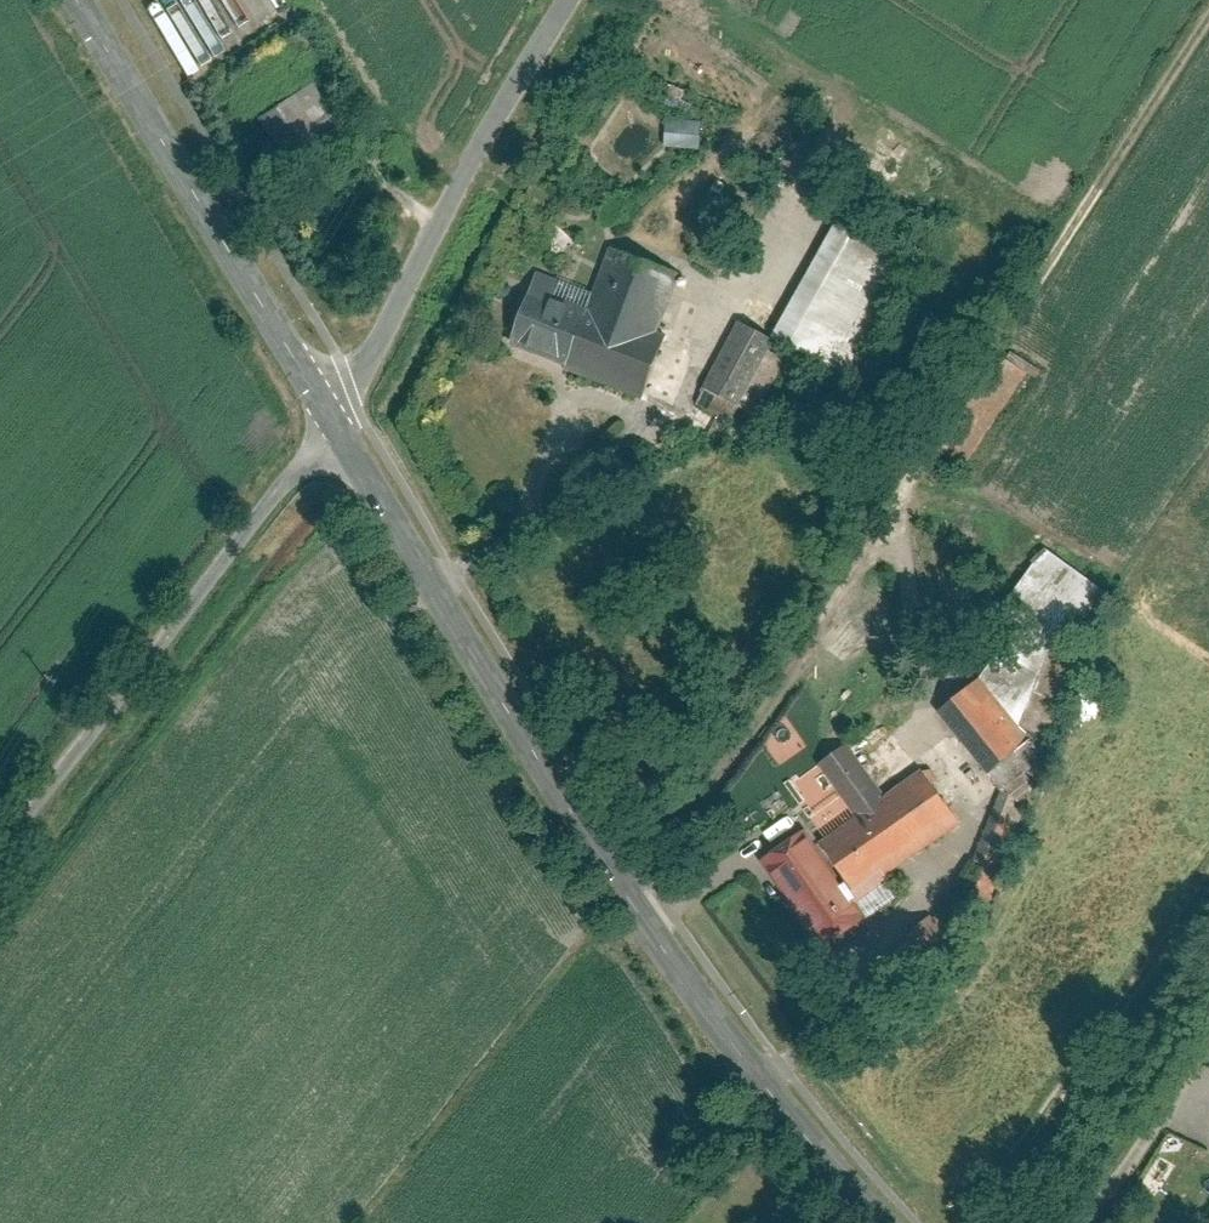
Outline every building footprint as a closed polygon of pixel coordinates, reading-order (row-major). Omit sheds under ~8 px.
[(199,72),(208,68),(185,9),(157,20),(175,66),(194,59),(199,72)] [(296,87),(259,113),(301,173),(338,147),(296,87)] [(665,117),(662,145),(698,148),(700,121),(665,117)] [(922,264),(842,219),(775,339),(855,384),(922,264)] [(648,395),(684,273),(613,252),(599,298),(577,374),(648,395)] [(577,374),(599,298),(528,277),(505,354),(577,374)] [(739,323),(708,382),(743,400),(773,341),(739,323)] [(1025,624),(1055,646),(1066,654),(1108,594),(1046,551),(1007,611),(1025,624)] [(1025,624),(982,683),(1021,731),(1055,646),(1025,624)] [(982,683),(941,716),(1001,791),(1043,758),(1021,731),(982,683)] [(958,827),(924,776),(886,801),(851,749),(824,767),(861,823),(816,853),(806,837),(766,864),(825,951),(899,901),(883,877),(958,827)] [(1024,804),(1002,796),(976,863),(998,871),(1024,804)] [(952,942),(932,921),(909,943),(929,964),(952,942)]
